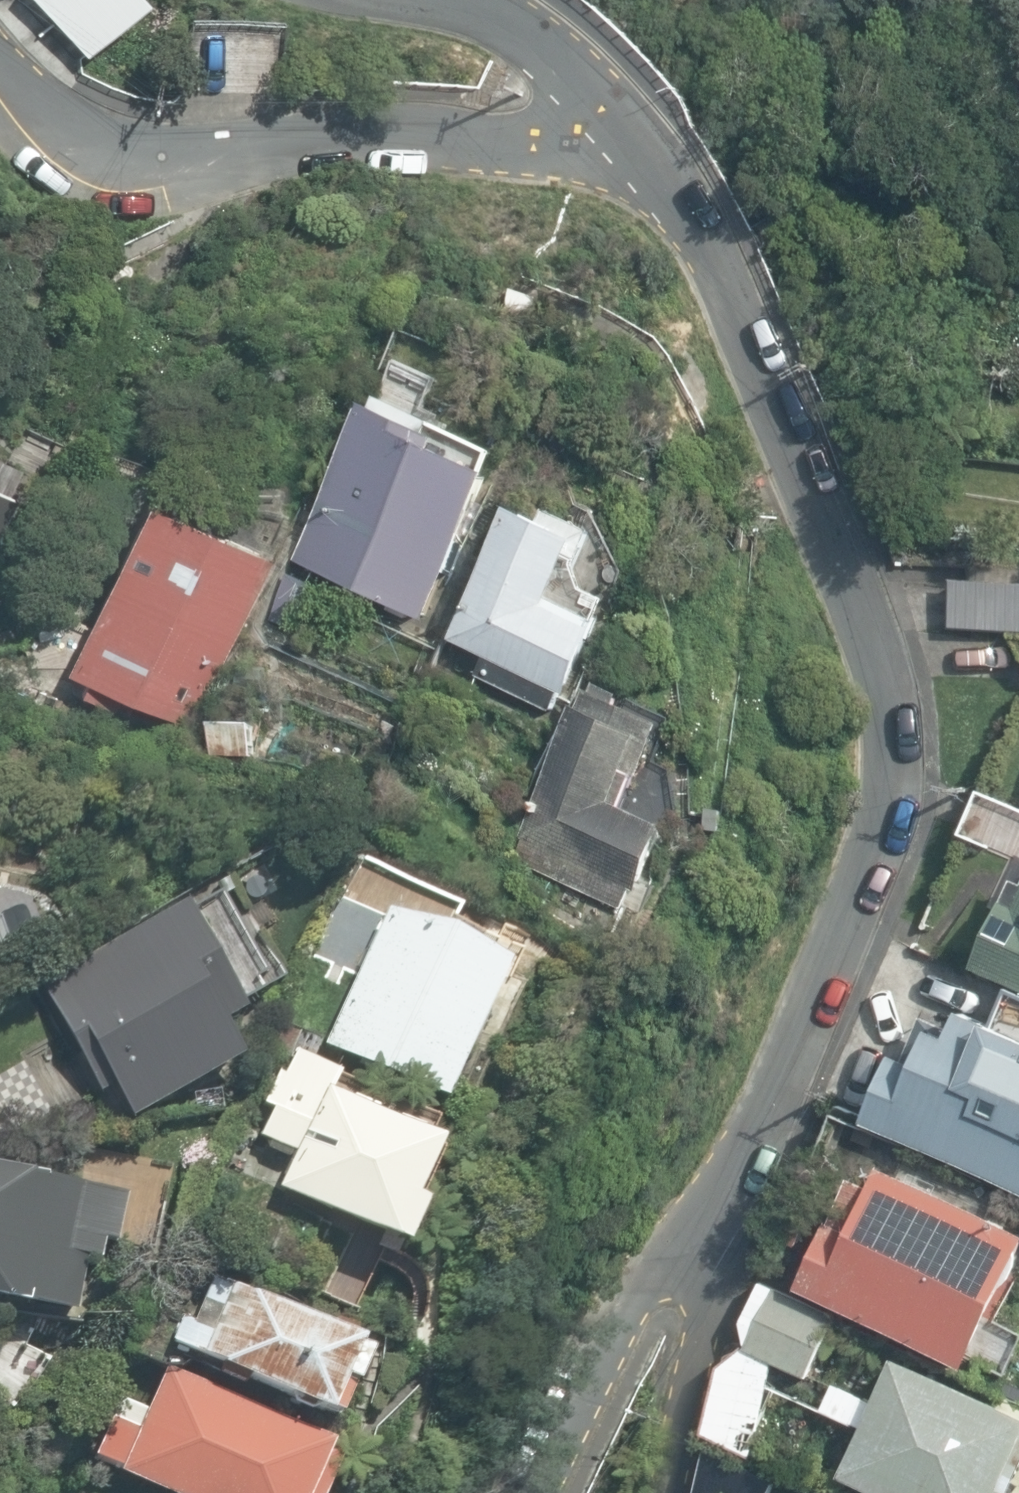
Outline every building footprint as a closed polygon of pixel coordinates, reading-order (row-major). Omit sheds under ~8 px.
[(295,563),(425,623),(447,574),(456,578),(471,546),(463,542),(494,475),(440,450),(444,440),(427,432),(423,426),(418,420),(412,416),(404,412),(397,410),(389,410),(381,411),(368,405),(295,563)] [(119,689),(190,720),(268,546),(141,490),(64,663),(85,672),(79,687),(113,702),(119,689)] [(474,677),(551,714),(561,693),(567,696),(598,629),(557,610),(571,579),(564,576),(581,540),(513,508),(450,641),(484,657),(474,677)] [(270,621),(304,635),(315,607),(305,603),(313,585),(289,575),(270,621)] [(1018,635),(1018,585),(951,581),(948,632),(1018,635)] [(626,905),(645,914),(656,890),(642,884),(668,826),(626,807),(663,725),(617,703),(621,696),(596,684),(592,693),(588,691),(520,839),(524,840),(514,861),(624,911),(626,905)] [(210,747),(250,747),(250,714),(211,714),(210,747)] [(1018,859),(1018,809),(983,793),(964,835),(1018,859)] [(1018,991),(1018,888),(1013,885),(1005,905),(1001,903),(971,969),(1018,991)] [(52,978),(132,1120),(243,1057),(224,1024),(244,1012),(184,904),(52,978)] [(323,1045),(444,1100),(507,962),(386,907),(323,1045)] [(1018,1194),(1018,996),(1008,991),(992,1027),(966,1015),(939,1076),(897,1056),(866,1124),(1018,1194)] [(287,1057),(298,1033),(280,1025),(270,1050),(287,1057)] [(277,1189),(403,1248),(423,1206),(412,1201),(438,1144),(329,1093),(338,1074),(293,1053),(282,1077),(278,1074),(282,1066),(258,1055),(253,1067),(275,1078),(262,1105),(271,1109),(258,1137),(294,1154),(277,1189)] [(875,1184),(872,1190),(853,1181),(832,1227),(828,1225),(797,1290),(968,1370),(1018,1261),(1018,1234),(892,1175),(903,1149),(835,1119),(817,1159),(875,1184)] [(74,1317),(87,1259),(100,1261),(104,1241),(116,1244),(127,1193),(0,1166),(0,1301),(74,1317)] [(286,1404),(327,1420),(329,1414),(337,1417),(350,1386),(353,1388),(367,1354),(356,1350),(359,1342),(353,1339),(350,1329),(334,1322),(331,1328),(212,1279),(194,1324),(178,1317),(168,1343),(220,1364),(216,1375),(243,1386),(246,1379),(289,1396),(286,1404)] [(705,1435),(755,1459),(775,1364),(807,1379),(837,1317),(762,1282),(742,1323),(746,1348),(719,1368),(705,1435)] [(345,1441),(335,1437),(338,1431),(170,1355),(147,1405),(120,1392),(93,1452),(122,1466),(119,1472),(164,1492),(321,1492),(345,1441)] [(1017,1492),(1018,1489),(1018,1414),(900,1358),(878,1404),(834,1384),(822,1410),(866,1430),(844,1476),(880,1492),(1018,1492),(1017,1492)] [(707,1445),(697,1492),(772,1492),(779,1479),(707,1445)]
